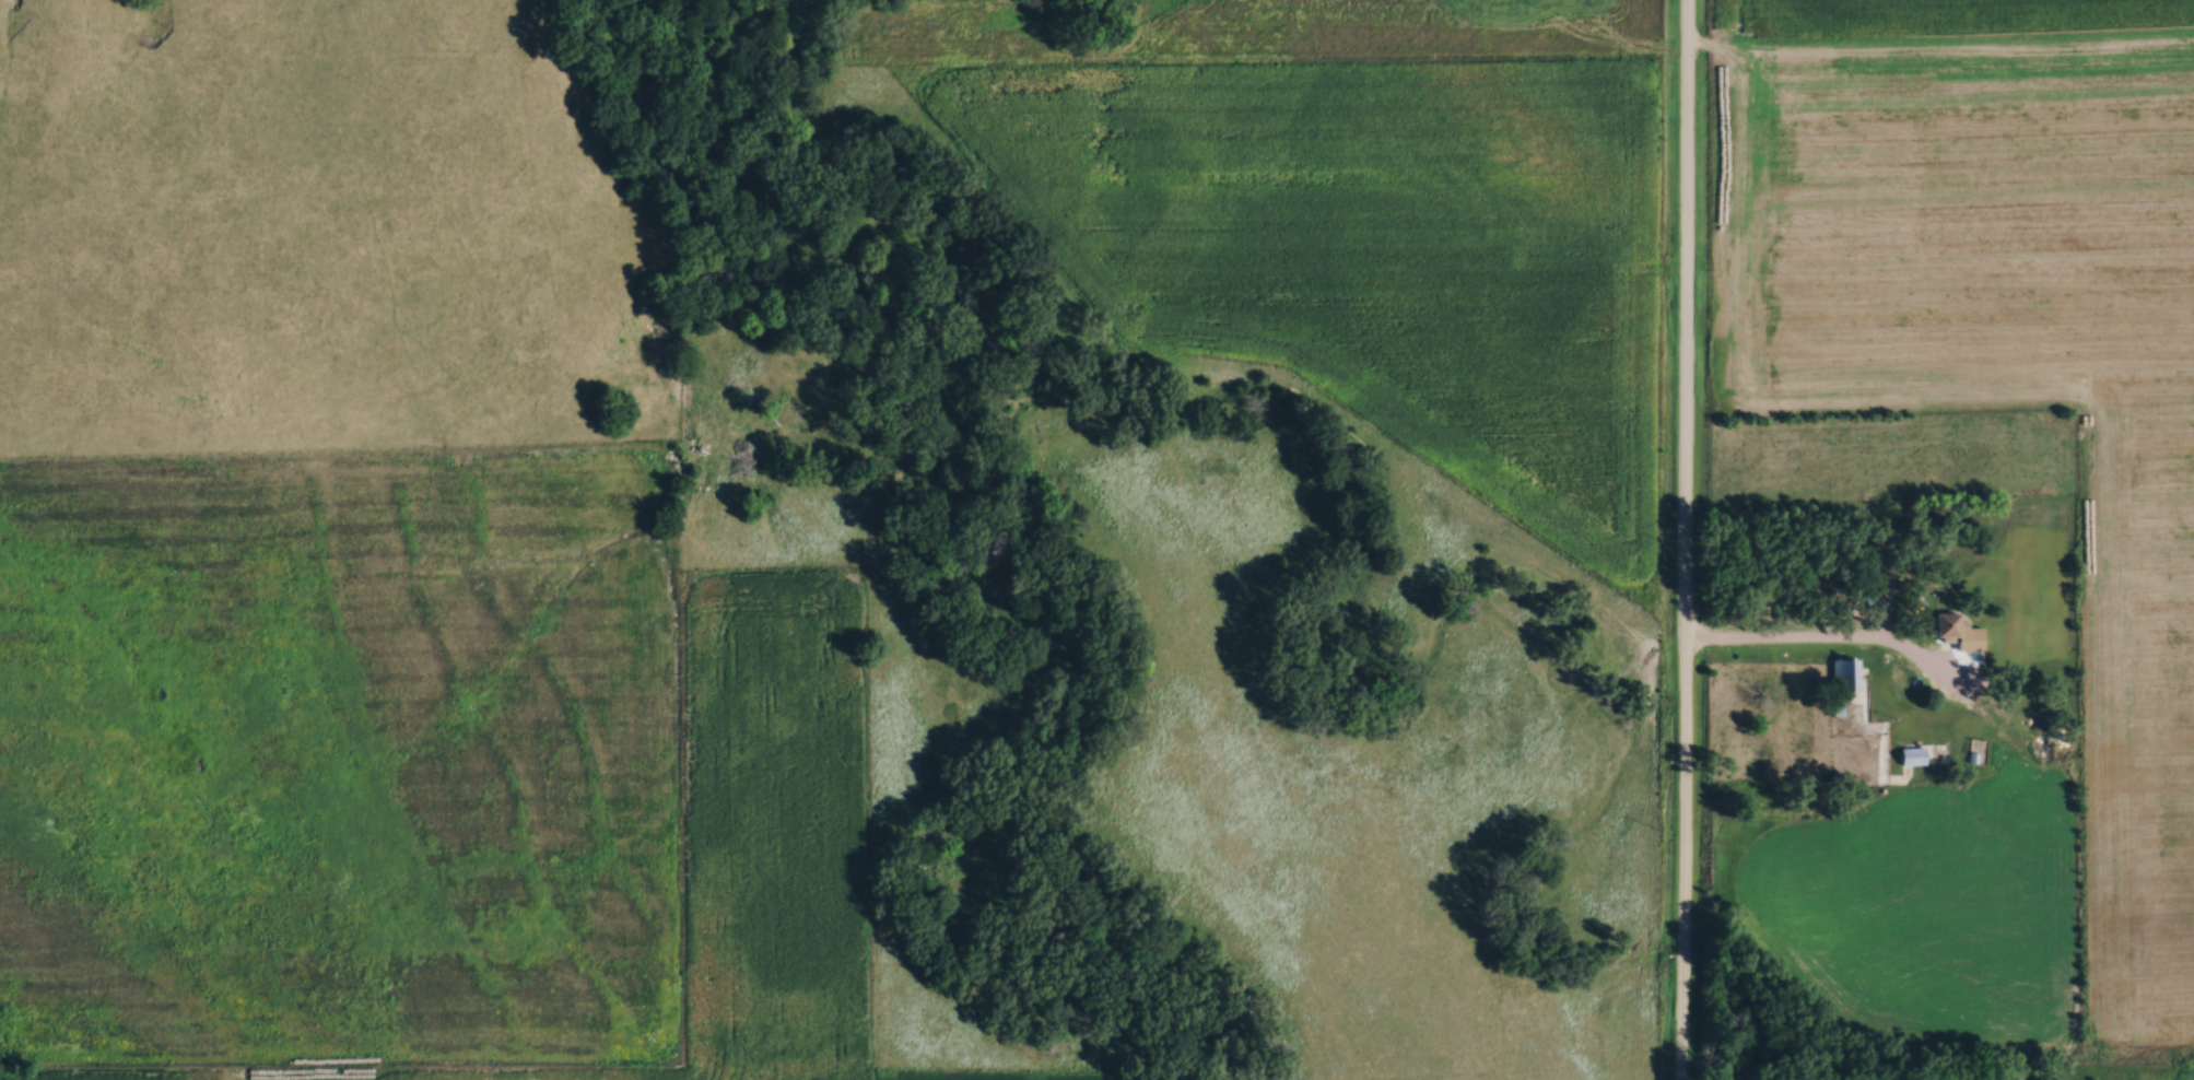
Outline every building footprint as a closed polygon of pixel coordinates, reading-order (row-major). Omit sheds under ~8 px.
[(1933,640),(1958,640),(1958,612),(1933,612),(1933,640)] [(1833,715),(1843,715),(1843,689),(1857,690),(1857,658),(1833,657),(1833,715)] [(1926,747),(1900,747),(1900,765),(1926,765),(1926,747)]
